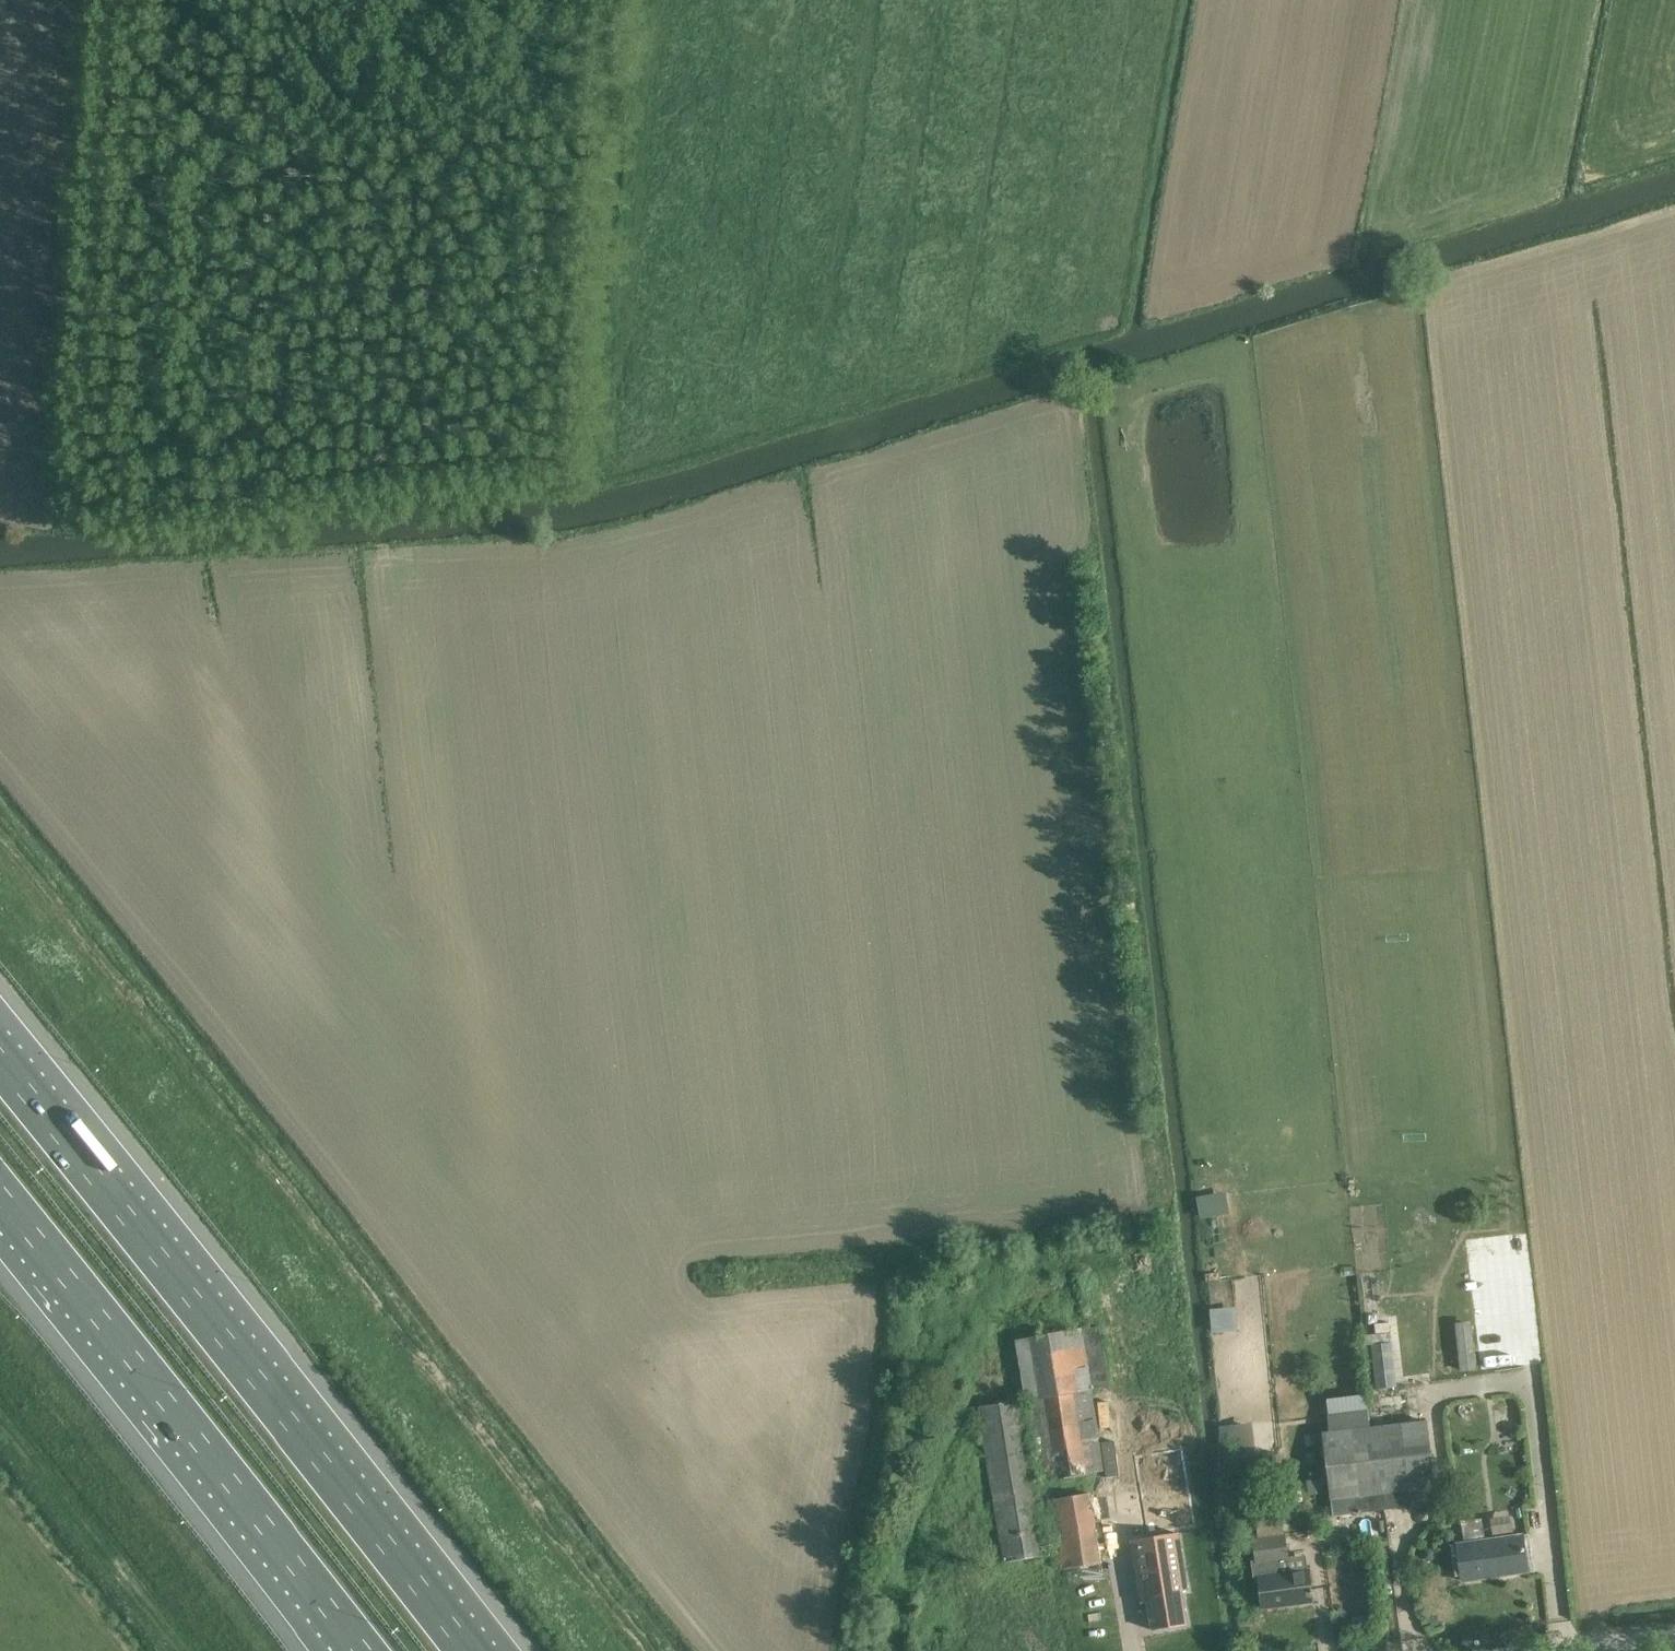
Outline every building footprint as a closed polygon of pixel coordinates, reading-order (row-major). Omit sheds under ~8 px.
[(1218,1194),(1200,1197),(1203,1216),(1221,1213),(1218,1194)] [(1236,1278),(1238,1328),(1269,1326),(1266,1277),(1236,1278)] [(1230,1330),(1228,1309),(1212,1310),(1215,1332),(1230,1330)] [(1019,1338),(1015,1339),(1025,1401),(1026,1401),(1040,1480),(1105,1469),(1091,1390),(1093,1390),(1110,1387),(1100,1327),(1082,1330),(1082,1327),(1034,1336),(1019,1338)] [(1392,1343),(1371,1345),(1376,1389),(1396,1387),(1392,1343)] [(1003,1562),(1048,1554),(1022,1399),(978,1406),(1003,1562)] [(1329,1431),(1322,1431),(1330,1500),(1332,1517),(1385,1510),(1375,1425),(1369,1426),(1367,1413),(1327,1418),(1329,1431)] [(1375,1425),(1385,1510),(1411,1507),(1409,1490),(1436,1487),(1427,1419),(1375,1425)] [(1232,1460),(1246,1458),(1242,1424),(1228,1425),(1232,1460)] [(1144,1441),(1155,1512),(1214,1502),(1203,1431),(1144,1441)] [(1090,1492),(1050,1499),(1061,1569),(1102,1562),(1090,1492)] [(1521,1534),(1485,1539),(1482,1518),(1461,1521),(1464,1542),(1457,1543),(1463,1580),(1527,1571),(1521,1534)] [(1141,1605),(1146,1604),(1150,1630),(1188,1624),(1183,1590),(1187,1589),(1178,1534),(1131,1542),(1141,1605)] [(1308,1569),(1281,1573),(1279,1560),(1289,1559),(1285,1534),(1252,1539),(1255,1561),(1252,1561),(1254,1579),(1258,1578),(1263,1607),(1312,1600),(1308,1569)]
